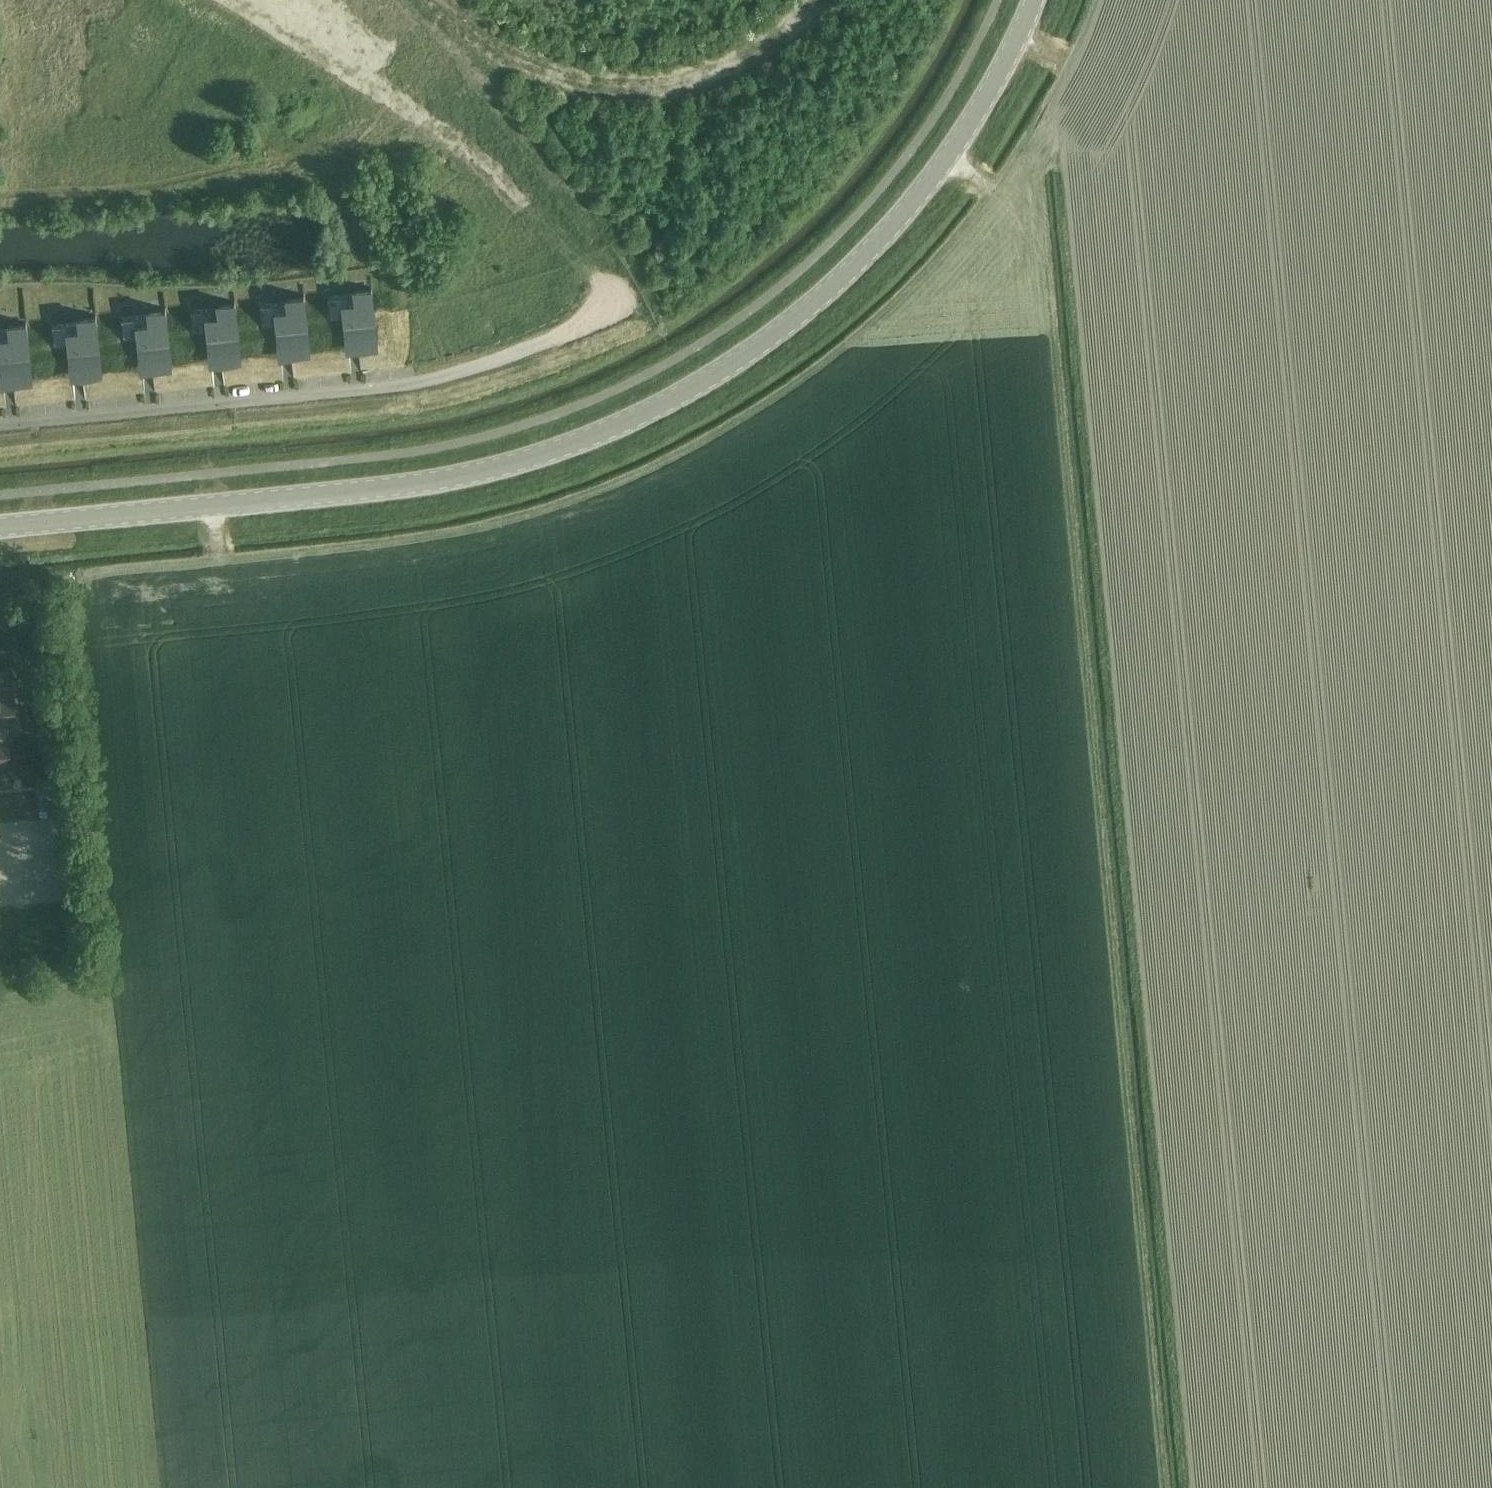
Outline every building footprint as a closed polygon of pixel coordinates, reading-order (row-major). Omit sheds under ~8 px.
[(376,337),(371,287),(369,287),(370,295),(355,296),(329,299),(329,298),(327,298),(330,322),(344,321),(346,340),(347,340),(353,339),(354,348),(377,345),(376,337)] [(309,344),(306,318),(304,294),(302,294),(302,301),(287,303),(261,305),(260,305),(262,329),(276,327),(278,347),(280,347),(280,346),(286,346),(287,354),(309,352),(309,344)] [(193,336),(207,334),(209,354),(211,354),(211,353),(217,353),(217,361),(240,359),(239,351),(240,351),(238,333),(234,301),(232,301),(233,308),(218,310),(192,312),(191,312),(193,336)] [(170,358),(168,332),(165,308),(163,308),(164,315),(148,317),(123,319),(121,319),(124,343),(138,341),(140,361),(141,361),(141,360),(147,360),(148,368),(171,366),(170,358)] [(70,368),(72,367),(78,367),(78,375),(101,373),(100,365),(101,365),(98,339),(95,314),(93,315),(94,322),(79,324),(53,326),(52,326),(54,350),(68,348),(70,368)] [(26,321),(24,322),(24,329),(9,330),(0,331),(0,370),(0,375),(2,374),(8,373),(9,382),(32,380),(31,372),(26,321)] [(9,739),(8,738),(6,738),(4,720),(16,719),(12,685),(0,687),(0,763),(11,762),(9,739)] [(13,795),(11,784),(0,786),(0,797),(13,795)]
